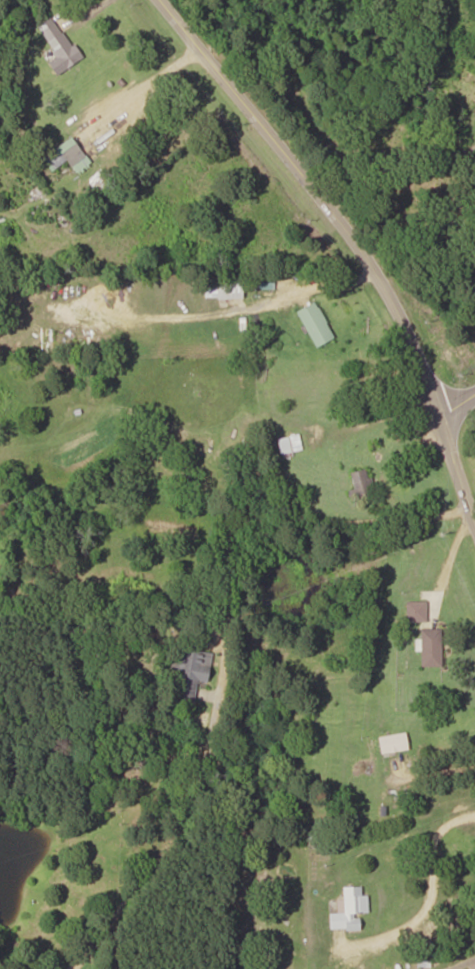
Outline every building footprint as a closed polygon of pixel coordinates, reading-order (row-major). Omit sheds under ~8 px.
[(51,16),(35,26),(54,57),(45,63),(53,75),(78,60),(51,16)] [(62,160),(70,168),(83,154),(64,137),(40,163),(50,172),(62,160)] [(241,298),(241,290),(259,289),(259,275),(202,276),(202,299),(241,298)] [(314,347),(333,338),(314,301),(295,311),(314,347)] [(301,451),(298,434),(276,438),(279,455),(301,451)] [(370,491),(365,468),(349,471),(354,495),(370,491)] [(403,620),(424,620),(424,600),(403,600),(403,620)] [(439,665),(439,627),(419,627),(419,665),(439,665)] [(210,652),(178,647),(177,653),(171,652),(168,669),(176,670),(171,697),(191,701),(195,679),(205,681),(210,652)] [(312,706),(323,706),(323,691),(312,691),(312,706)] [(375,737),(379,754),(406,748),(402,732),(375,737)] [(341,887),(341,900),(335,900),(336,913),(328,913),(328,929),(357,929),(356,912),(366,912),(366,895),(360,895),(360,886),(341,887)] [(428,967),(428,943),(414,943),(414,967),(428,967)]
